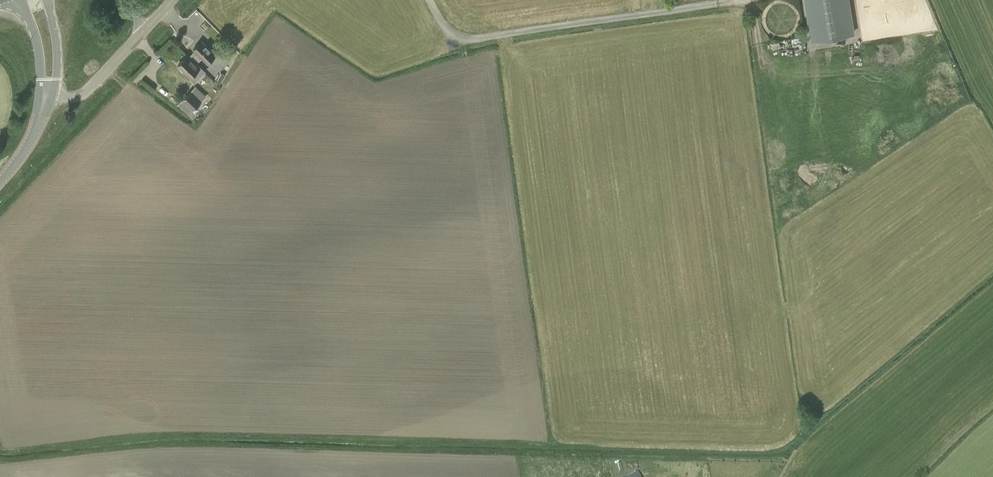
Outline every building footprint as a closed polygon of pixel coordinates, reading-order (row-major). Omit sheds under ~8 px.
[(811,40),(855,33),(850,0),(804,0),(811,40)] [(195,51),(190,56),(197,63),(202,58),(208,63),(216,55),(201,41),(193,49),(195,51)] [(197,63),(190,56),(188,55),(178,65),(184,71),(183,72),(189,79),(190,78),(195,83),(197,81),(196,80),(201,76),(204,72),(205,72),(206,71),(201,67),(200,67),(197,63)] [(221,72),(215,81),(220,84),(225,74),(221,72)] [(202,101),(192,90),(179,104),(189,114),(202,101)]
